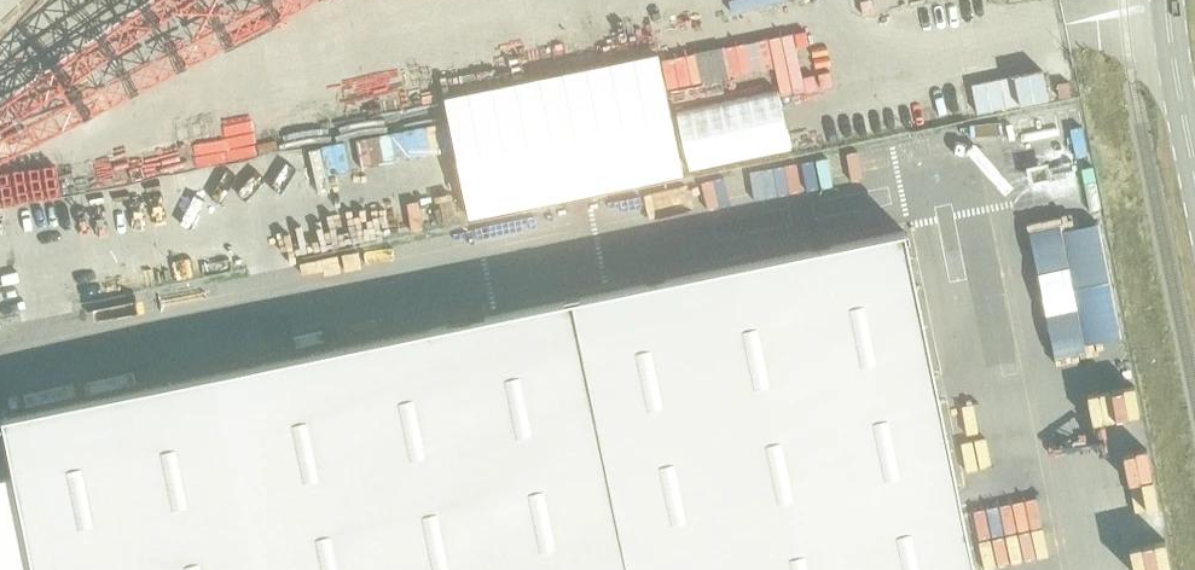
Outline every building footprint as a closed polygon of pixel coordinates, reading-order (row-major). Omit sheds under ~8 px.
[(671,63),(435,110),(462,230),(690,184),(671,63)] [(953,88),(959,117),(1059,96),(1053,68),(953,88)] [(686,109),(698,166),(800,144),(788,87),(686,109)] [(536,228),(559,223),(557,212),(534,217),(536,228)] [(1071,218),(1037,223),(1044,269),(1076,263),(1082,302),(1054,307),(1061,350),(1128,339),(1109,218),(1072,224),(1071,218)] [(4,417),(36,569),(975,569),(905,231),(432,328),(432,329),(4,417)] [(4,277),(10,299),(66,286),(61,264),(4,277)] [(1135,354),(1075,369),(1079,382),(1099,377),(1103,392),(1142,382),(1135,354)]
